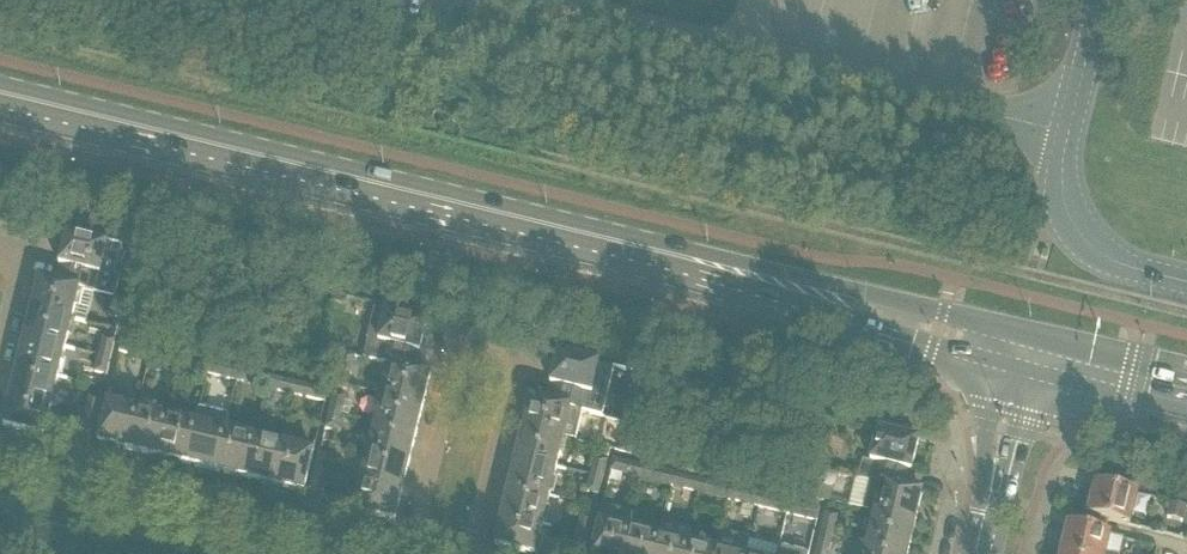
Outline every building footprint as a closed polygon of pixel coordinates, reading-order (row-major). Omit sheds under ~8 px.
[(59,264),(55,281),(80,287),(79,289),(90,292),(94,293),(114,298),(120,275),(114,274),(121,246),(107,243),(66,233),(59,264)] [(39,279),(32,307),(72,317),(72,318),(87,322),(94,293),(90,292),(79,289),(80,287),(55,281),(54,282),(47,280),(39,279)] [(110,298),(107,312),(120,315),(123,301),(110,298)] [(32,307),(25,336),(65,346),(72,318),(72,317),(32,307)] [(368,340),(364,358),(378,361),(390,364),(414,370),(419,350),(426,321),(385,311),(379,309),(374,308),(367,340),(368,340)] [(25,336),(18,365),(58,375),(65,346),(25,336)] [(102,337),(98,354),(112,357),(116,340),(102,337)] [(119,353),(148,360),(151,348),(121,341),(119,353)] [(148,360),(177,367),(180,355),(151,348),(148,360)] [(557,353),(546,401),(571,407),(571,408),(584,411),(603,415),(615,367),(603,364),(557,353)] [(98,354),(93,373),(107,376),(112,357),(98,354)] [(343,354),(339,370),(355,374),(359,358),(343,354)] [(177,367),(206,374),(209,362),(180,355),(177,367)] [(206,374),(236,382),(239,369),(209,362),(206,374)] [(390,364),(382,393),(419,402),(423,403),(430,374),(414,370),(390,364)] [(18,365),(11,395),(51,404),(58,375),(18,365)] [(236,382),(265,389),(268,376),(239,369),(236,382)] [(635,372),(631,389),(645,392),(647,393),(651,375),(636,372),(635,372)] [(265,389),(294,396),(297,383),(268,376),(265,389)] [(297,383),(294,395),(306,398),(324,402),(325,403),(328,391),(327,390),(309,386),(297,383)] [(333,393),(329,411),(342,414),(347,396),(333,393)] [(382,393),(375,422),(412,431),(416,432),(423,403),(419,402),(382,393)] [(3,424),(3,426),(43,436),(44,434),(49,411),(51,404),(11,395),(3,424)] [(89,396),(85,413),(96,415),(100,399),(89,396)] [(530,398),(524,426),(563,436),(577,439),(584,411),(571,408),(571,407),(546,401),(530,398)] [(97,441),(127,448),(136,408),(106,401),(97,441)] [(185,463),(214,470),(224,429),(228,414),(199,407),(195,422),(185,463)] [(127,448),(156,455),(166,415),(136,408),(127,448)] [(329,411),(324,429),(338,433),(342,414),(329,411)] [(96,415),(85,413),(80,430),(92,432),(96,415)] [(156,455),(185,463),(195,422),(166,415),(156,455)] [(375,422),(368,451),(403,460),(408,461),(409,461),(416,432),(412,431),(375,422)] [(524,426),(517,455),(556,464),(563,436),(524,426)] [(214,470),(244,477),(253,436),(224,429),(214,470)] [(875,463),(870,482),(881,484),(881,482),(907,489),(919,440),(878,430),(871,462),(875,463)] [(244,477),(273,484),(283,443),(253,436),(244,477)] [(620,450),(619,452),(631,455),(633,456),(636,442),(623,438),(620,450)] [(283,443),(273,484),(303,491),(312,451),(283,443)] [(368,451),(361,480),(396,489),(401,490),(402,490),(409,461),(408,461),(403,460),(368,451)] [(320,452),(316,469),(329,472),(333,455),(320,452)] [(517,455),(509,485),(549,495),(556,464),(517,455)] [(595,457),(591,473),(603,476),(607,459),(595,457)] [(624,461),(621,474),(640,479),(643,466),(624,461)] [(643,466),(640,479),(669,486),(672,473),(643,466)] [(813,468),(807,495),(818,497),(824,471),(813,468)] [(316,469),(308,501),(321,504),(329,472),(316,469)] [(591,473),(586,492),(598,495),(603,476),(591,473)] [(686,477),(683,489),(699,493),(702,481),(686,477)] [(359,486),(354,510),(390,519),(394,520),(402,490),(401,490),(396,489),(361,480),(359,486)] [(702,481),(699,493),(728,500),(731,488),(702,481)] [(864,510),(875,512),(915,522),(923,493),(907,489),(881,482),(881,484),(870,482),(864,510)] [(1098,484),(1098,485),(1090,516),(1130,525),(1138,494),(1098,484)] [(509,485),(502,514),(542,524),(549,495),(509,485)] [(731,488),(728,500),(757,507),(760,495),(731,488)] [(760,495),(757,507),(786,514),(790,502),(760,495)] [(790,502),(786,514),(816,522),(819,509),(790,502)] [(1170,502),(1166,517),(1183,521),(1186,506),(1170,502)] [(629,527),(632,513),(602,506),(591,553),(622,553),(629,527)] [(875,512),(868,541),(908,551),(915,522),(875,512)] [(826,513),(822,530),(834,533),(838,516),(826,513)] [(495,545),(532,553),(534,553),(540,530),(542,524),(502,514),(495,544),(495,545)] [(580,516),(576,532),(590,536),(594,519),(592,519),(580,516)] [(653,553),(684,553),(687,541),(690,529),(661,522),(658,534),(653,553)] [(1063,553),(1120,553),(1124,539),(1070,526),(1063,553)] [(658,534),(629,527),(622,553),(653,553),(658,534)] [(822,530),(818,545),(831,548),(834,533),(822,530)] [(715,553),(745,553),(749,538),(723,531),(722,535),(719,534),(716,548),(715,553)] [(572,551),(583,553),(585,553),(590,536),(576,532),(572,551)] [(745,553),(776,553),(778,548),(749,540),(745,553)] [(716,548),(687,541),(684,553),(715,553),(716,548)] [(865,553),(908,553),(908,551),(868,541),(865,553)] [(776,553),(808,553),(778,545),(778,548),(776,553)]
